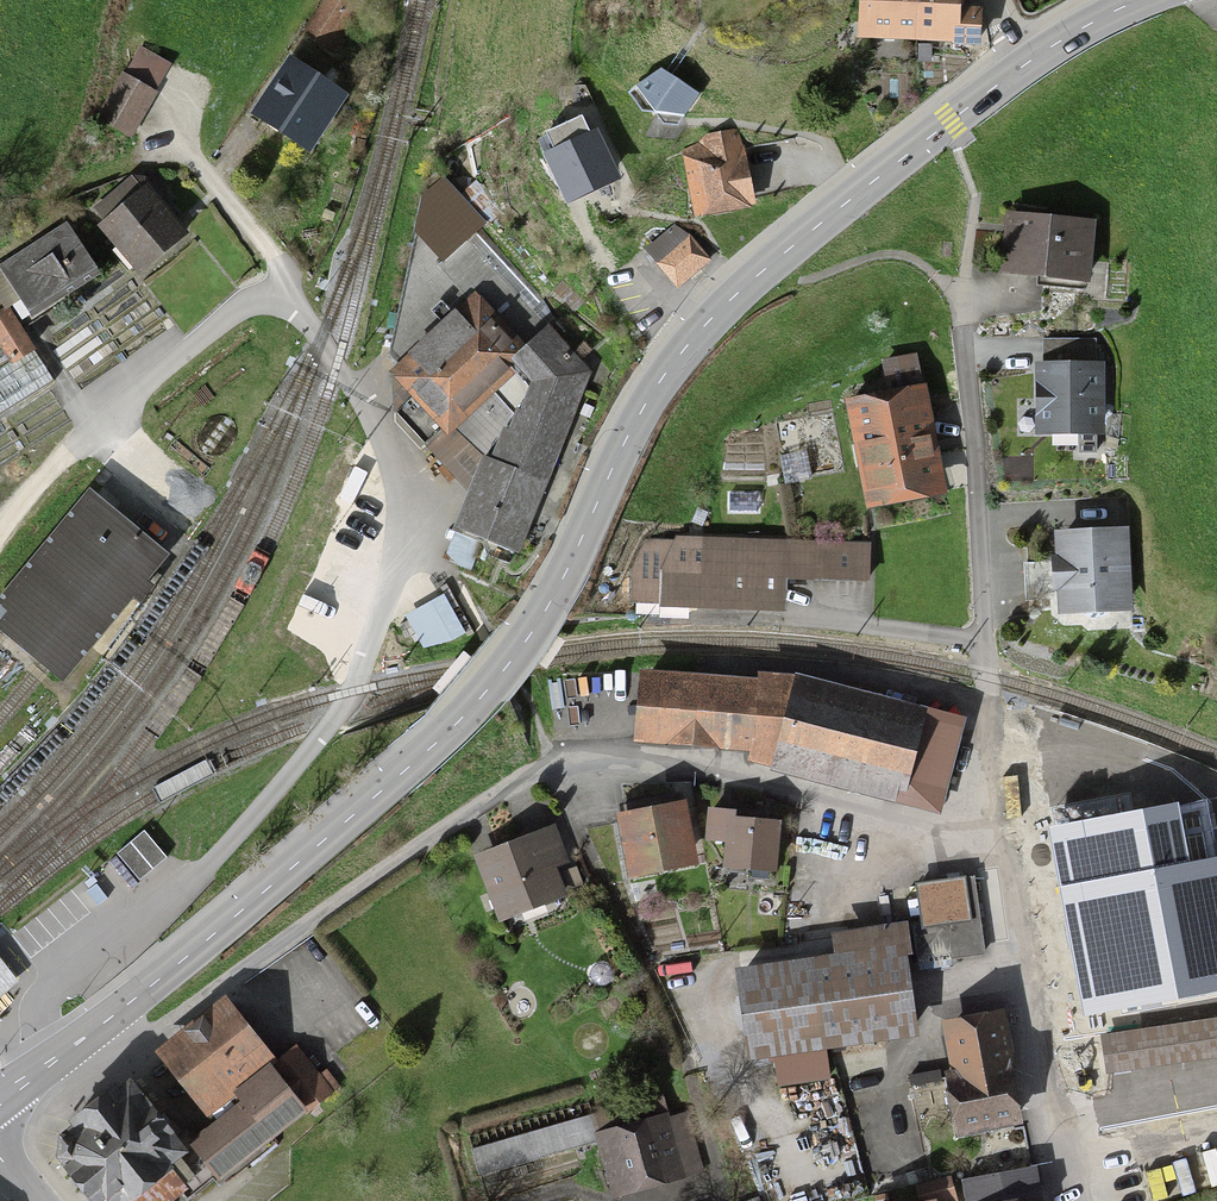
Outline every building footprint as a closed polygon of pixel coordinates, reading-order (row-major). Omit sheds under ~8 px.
[(336,50),(367,0),(332,0),(319,21),(321,22),(313,35),(336,50)] [(920,32),(922,0),(871,0),(869,30),(920,32)] [(920,32),(955,34),(955,42),(978,43),(979,12),(957,11),(958,0),(922,0),(920,32)] [(264,115),(308,145),(340,98),(295,68),(264,115)] [(700,94),(663,70),(638,88),(657,114),(686,117),(700,94)] [(144,109),(154,93),(125,77),(116,93),(144,109)] [(144,109),(116,93),(102,117),(130,133),(144,109)] [(550,168),(558,164),(573,194),(611,176),(585,122),(552,137),(556,145),(543,152),(550,168)] [(711,202),(753,194),(741,131),(715,136),(716,138),(704,142),(684,152),(691,188),(704,185),(706,198),(711,202)] [(156,208),(169,197),(152,177),(139,188),(133,181),(98,210),(143,263),(178,234),(156,208)] [(445,180),(425,199),(392,348),(405,363),(399,369),(407,379),(397,388),(398,411),(475,494),(535,344),(559,322),(553,315),(545,300),(481,228),(495,216),(495,215),(509,202),(477,177),(463,200),(445,180)] [(1092,225),(1013,217),(1008,262),(1054,267),(1053,275),(1087,278),(1092,225)] [(0,271),(0,297),(18,323),(97,272),(68,227),(0,271)] [(650,251),(679,286),(709,260),(690,237),(682,244),(672,233),(650,251)] [(0,298),(0,340),(2,343),(0,344),(0,370),(34,348),(18,323),(0,297),(0,298)] [(517,550),(588,373),(588,374),(602,361),(563,318),(559,322),(535,344),(475,494),(462,528),(517,550)] [(1045,370),(1045,427),(1099,427),(1098,370),(1096,370),(1096,340),(1046,341),(1046,370),(1045,370)] [(56,381),(35,348),(34,348),(0,370),(0,416),(56,381)] [(853,401),(857,421),(863,420),(878,495),(935,484),(920,410),(927,409),(917,357),(887,363),(893,393),(853,401)] [(802,449),(797,423),(782,426),(787,452),(802,449)] [(811,479),(806,453),(783,457),(788,483),(811,479)] [(0,609),(0,621),(64,674),(133,591),(140,597),(149,585),(142,579),(162,555),(92,497),(0,609)] [(1054,561),(1056,585),(1066,585),(1068,608),(1127,605),(1123,534),(1064,537),(1065,561),(1054,561)] [(800,577),(801,546),(649,541),(635,570),(634,601),(781,606),(782,576),(800,577)] [(820,547),(801,546),(800,577),(869,579),(871,545),(820,543),(820,547)] [(443,594),(405,616),(423,648),(453,641),(466,633),(443,594)] [(784,758),(786,749),(802,691),(648,678),(643,735),(756,744),(755,750),(784,758)] [(943,789),(959,732),(916,720),(918,711),(888,704),(886,713),(802,691),(786,749),(943,789)] [(638,866),(689,857),(677,795),(626,804),(627,806),(620,807),(622,822),(629,820),(638,866)] [(1055,829),(1088,1010),(1216,986),(1216,859),(1215,859),(1204,802),(1055,829)] [(714,811),(712,838),(732,840),(730,866),(751,868),(750,877),(773,879),(778,822),(735,818),(736,813),(714,811)] [(554,827),(536,834),(538,839),(484,860),(504,911),(505,910),(558,890),(559,890),(551,868),(568,862),(554,827)] [(144,832),(117,854),(139,880),(166,857),(144,832)] [(975,878),(965,879),(970,919),(981,917),(975,878)] [(920,885),(926,925),(948,922),(970,919),(965,879),(942,882),(920,885)] [(981,917),(970,919),(948,922),(953,957),(985,952),(981,917)] [(953,957),(948,922),(926,925),(916,926),(920,962),(953,957)] [(754,1052),(775,1049),(780,1085),(830,1078),(825,1042),(914,1029),(910,1005),(903,952),(912,951),(909,927),(851,936),(854,958),(743,975),(754,1052)] [(10,988),(0,975),(0,995),(10,988)] [(227,1007),(168,1053),(204,1098),(262,1051),(227,1007)] [(965,1129),(1017,1118),(996,1016),(955,1024),(965,1073),(954,1076),(957,1090),(948,1092),(952,1110),(961,1109),(965,1129)] [(1106,1036),(1111,1069),(1216,1054),(1216,1020),(1106,1036)] [(296,1047),(273,1066),(309,1111),(340,1086),(328,1071),(320,1077),(296,1047)] [(304,1109),(272,1069),(241,1093),(248,1102),(196,1143),(198,1144),(220,1172),(221,1174),(304,1109)] [(104,1200),(114,1200),(123,1194),(128,1200),(166,1200),(182,1188),(189,1197),(220,1172),(198,1144),(196,1143),(188,1132),(174,1143),(155,1120),(162,1114),(152,1101),(145,1107),(131,1088),(119,1098),(116,1094),(82,1122),(84,1125),(69,1137),(67,1155),(104,1200)] [(616,1189),(685,1170),(687,1177),(704,1172),(686,1113),(671,1118),(664,1096),(595,1116),(601,1139),(616,1189)] [(595,1116),(474,1151),(481,1174),(601,1139),(595,1116)] [(1027,1169),(1027,1168),(966,1179),(966,1180),(970,1200),(1034,1200),(1027,1169)] [(940,1198),(941,1200),(957,1200),(951,1179),(922,1188),(926,1200),(928,1200),(940,1198)]
